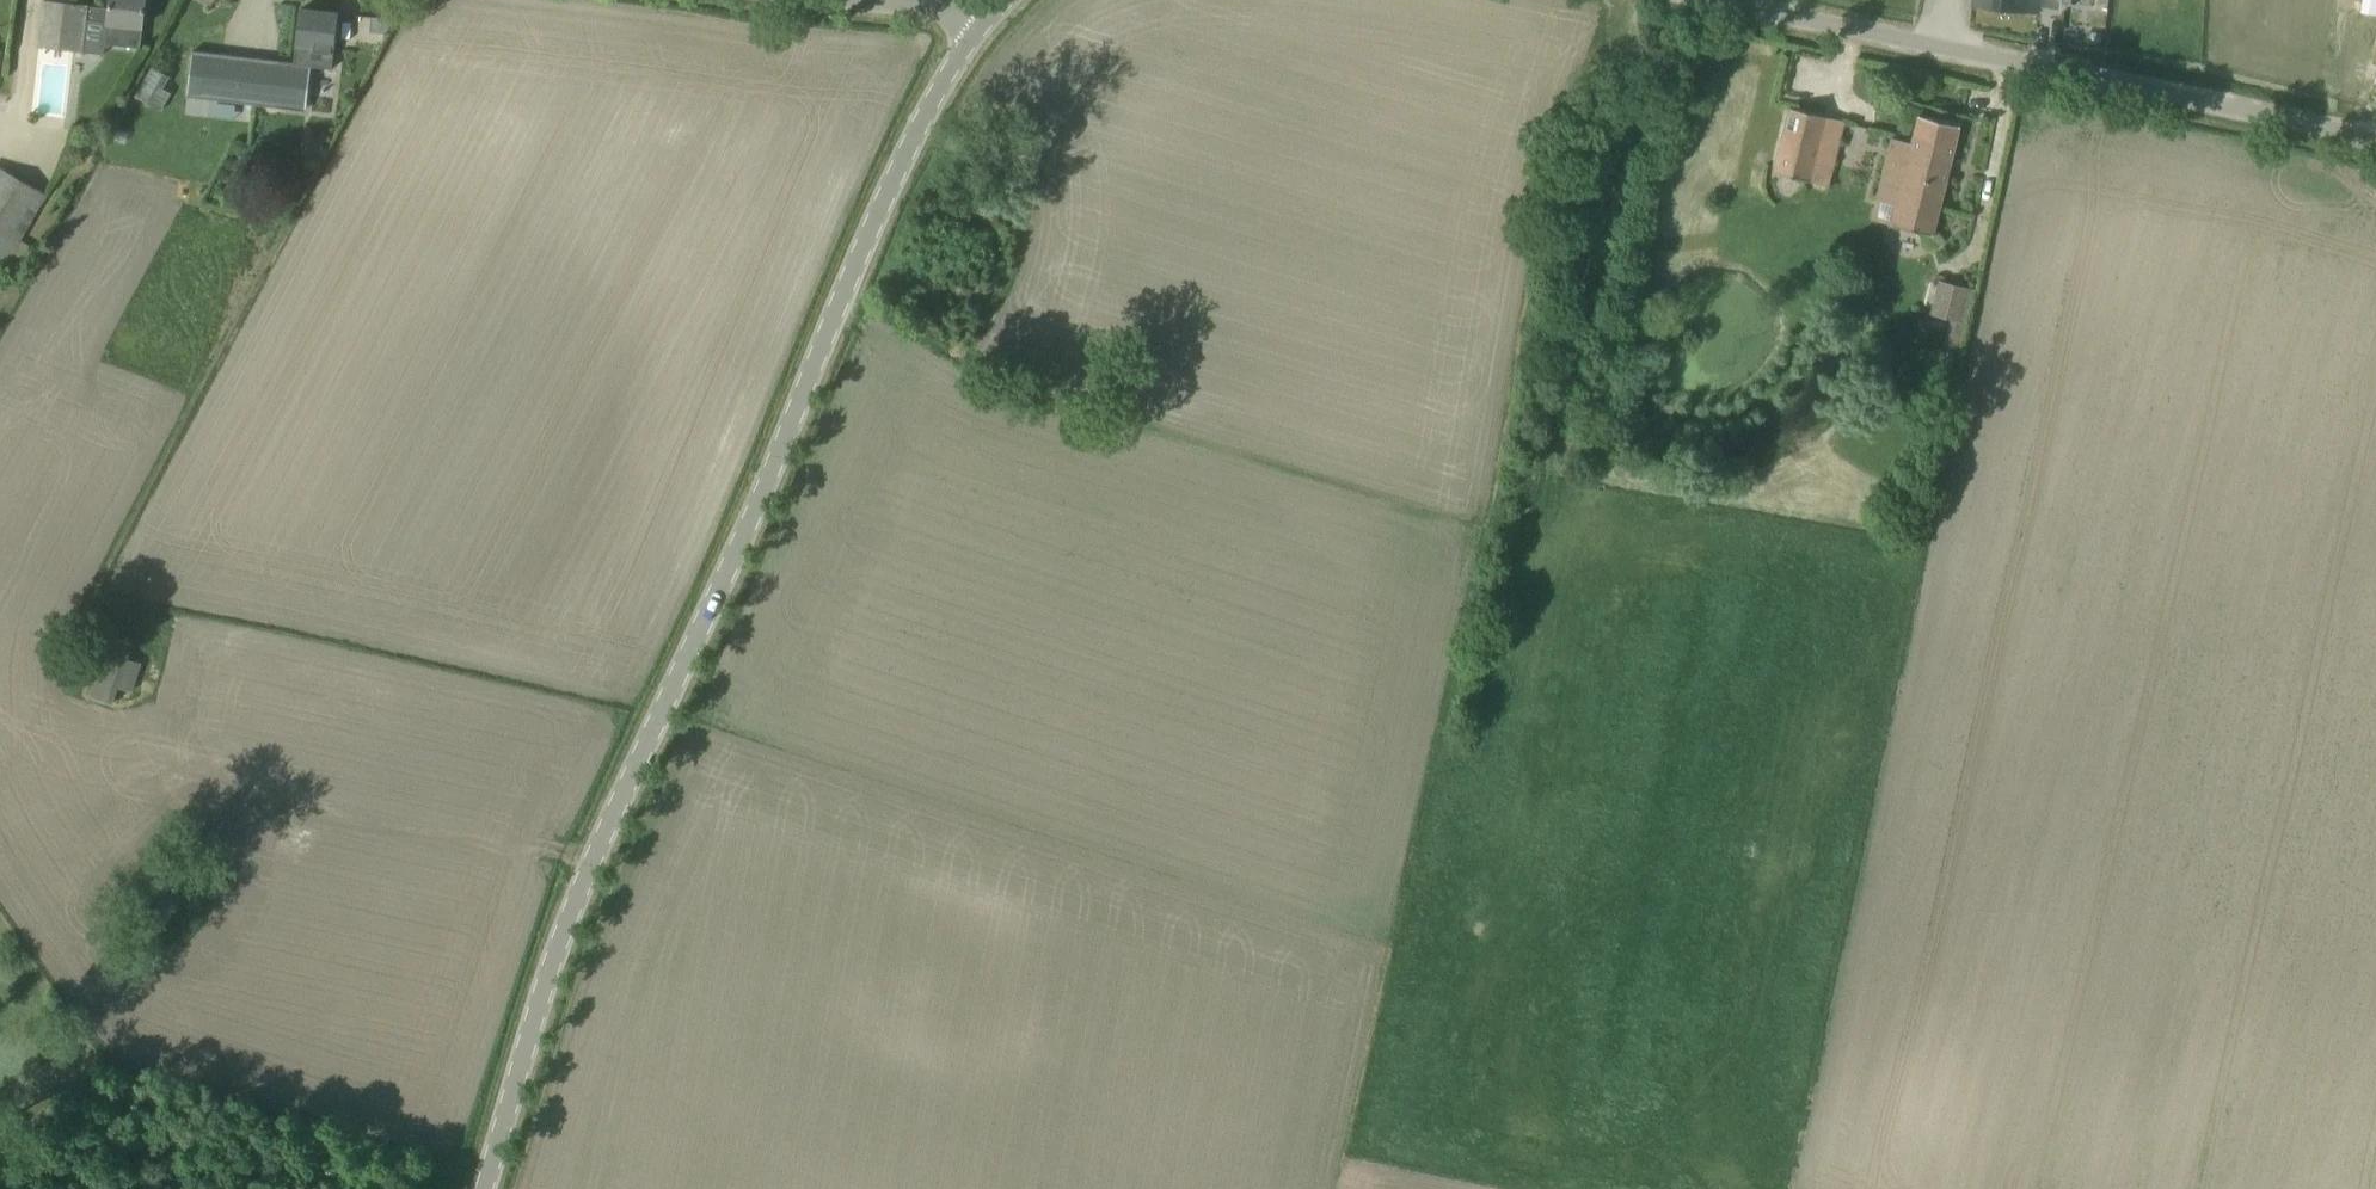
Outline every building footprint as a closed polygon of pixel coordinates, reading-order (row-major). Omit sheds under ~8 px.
[(82,51),(103,53),(104,42),(140,46),(145,0),(109,0),(109,7),(87,5),(88,4),(57,0),(43,0),(38,46),(82,51)] [(2038,12),(2040,0),(1971,0),(1971,3),(2038,12)] [(338,13),(299,9),(295,43),(296,43),(294,62),(193,50),(187,95),(306,109),(311,64),(308,64),(310,44),(334,47),(334,45),(345,46),(352,41),(352,33),(348,27),(336,26),(338,13)] [(370,16),(369,30),(387,32),(389,18),(370,16)] [(1808,181),(1824,116),(1789,107),(1773,172),(1808,181)] [(1891,138),(1876,198),(1896,203),(1891,224),(1931,234),(1958,126),(1918,115),(1911,144),(1891,138)] [(958,140),(952,153),(965,159),(971,146),(958,140)] [(3,268),(13,274),(30,243),(20,237),(46,193),(0,167),(0,273),(3,268)] [(1940,282),(1932,313),(1952,318),(1942,354),(1956,358),(1966,321),(1957,319),(1965,289),(1940,282)] [(107,633),(89,694),(111,701),(116,684),(132,689),(140,661),(127,657),(132,640),(107,633)]
